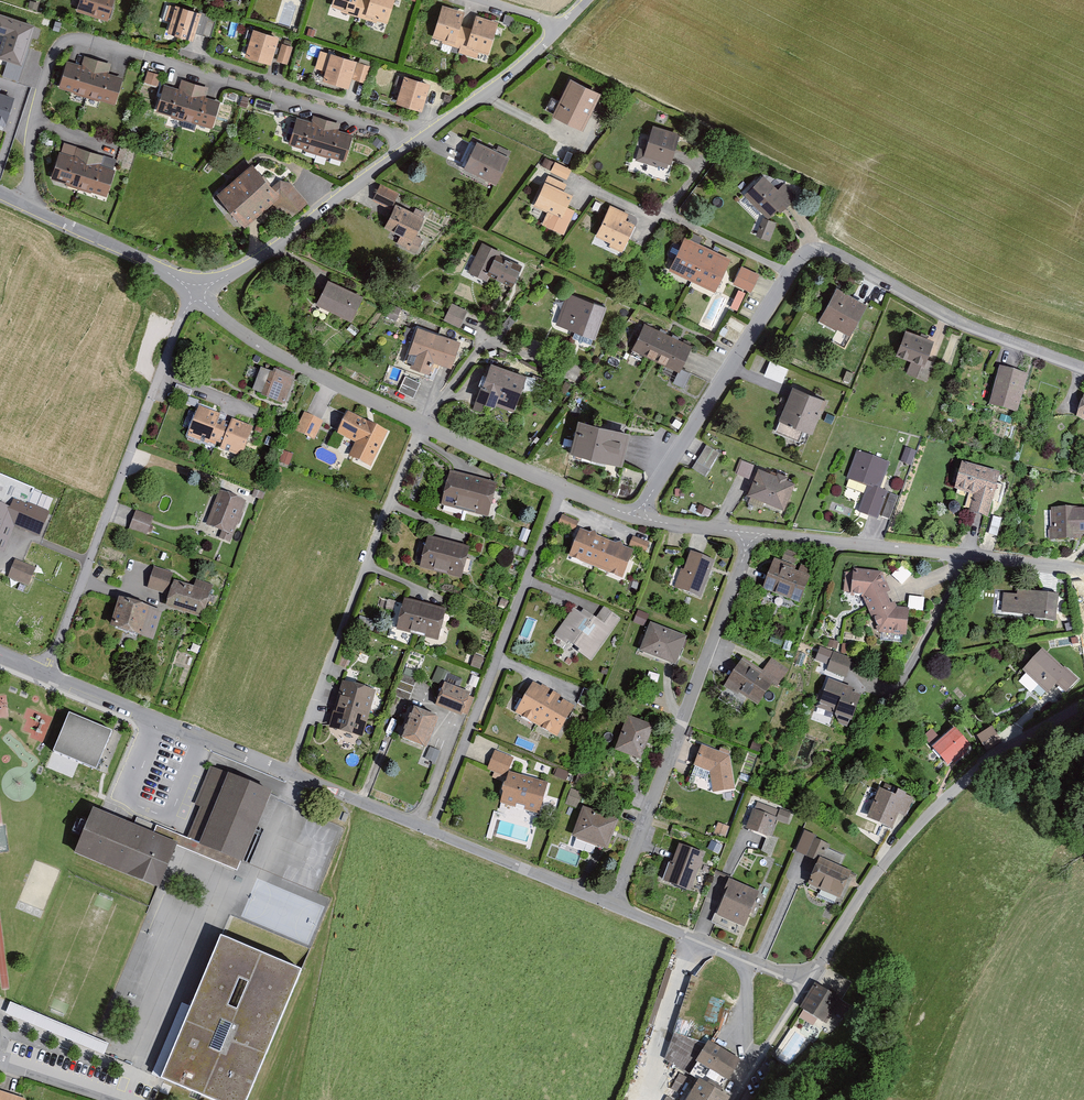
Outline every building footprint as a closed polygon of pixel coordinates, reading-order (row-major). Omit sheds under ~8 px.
[(77,13),(109,24),(117,0),(81,0),(77,13)] [(331,7),(342,10),(341,12),(360,17),(365,0),(333,0),(331,7)] [(360,17),(377,23),(378,20),(388,23),(395,0),(365,0),(360,17)] [(464,12),(442,5),(432,37),(443,40),(442,43),(460,48),(466,27),(460,25),(464,12)] [(203,15),(179,7),(170,34),(195,42),(203,15)] [(22,66),(35,25),(0,14),(0,33),(4,35),(0,46),(0,59),(22,66)] [(499,22),(476,15),(472,29),(466,27),(460,48),(458,53),(477,58),(479,52),(489,55),(499,22)] [(503,24),(512,26),(515,18),(505,15),(503,24)] [(278,37),(253,29),(244,56),(269,64),(278,37)] [(282,43),(276,61),(287,64),(293,47),(282,43)] [(315,68),(325,71),(331,54),(320,51),(315,68)] [(357,61),(331,53),(331,54),(325,71),(323,81),(349,89),(352,79),(357,62),(357,61)] [(81,66),(67,62),(59,88),(115,104),(123,78),(109,74),(112,64),(84,55),(81,66)] [(357,62),(352,79),(367,83),(372,66),(357,62)] [(147,71),(144,83),(157,87),(161,75),(147,71)] [(431,83),(404,75),(396,104),(422,111),(431,83)] [(600,94),(570,80),(552,116),(583,131),(600,94)] [(181,90),(165,86),(157,112),(213,129),(221,103),(205,98),(208,88),(183,81),(181,90)] [(6,125),(15,97),(0,92),(0,123),(6,125)] [(254,106),(271,111),(273,103),(257,98),(254,106)] [(313,124),(298,120),(290,146),(346,163),(354,137),(340,132),(342,125),(315,117),(313,124)] [(680,133),(653,125),(646,150),(639,148),(635,161),(658,167),(658,166),(667,168),(669,163),(672,164),(680,133)] [(61,152),(59,152),(51,179),(66,184),(66,185),(91,193),(92,192),(107,197),(116,170),(113,169),(117,159),(106,156),(64,143),(61,152)] [(509,158),(478,143),(465,170),(496,185),(509,158)] [(541,166),(550,170),(554,161),(545,157),(541,166)] [(555,161),(550,172),(567,180),(572,170),(555,161)] [(253,164),(217,194),(245,227),(270,206),(281,220),(293,217),(308,203),(290,182),(280,180),(280,187),(276,191),(253,164)] [(778,189),(764,175),(744,195),(768,219),(777,210),(780,213),(797,197),(783,183),(778,189)] [(573,195),(543,182),(533,205),(547,211),(541,226),(563,235),(573,211),(567,208),(573,195)] [(381,183),(372,200),(391,210),(399,193),(381,183)] [(425,218),(396,204),(384,228),(400,236),(396,244),(416,253),(423,239),(416,236),(425,218)] [(629,213),(611,205),(596,236),(610,243),(609,246),(622,252),(636,224),(626,220),(629,213)] [(762,217),(755,236),(770,241),(777,223),(762,217)] [(732,262),(686,240),(671,272),(716,294),(732,262)] [(506,253),(483,242),(469,273),(488,281),(490,276),(512,287),(522,267),(504,258),(506,253)] [(741,266),(733,284),(751,292),(759,274),(741,266)] [(364,297),(329,281),(318,306),(353,321),(364,297)] [(746,293),(738,290),(730,308),(738,311),(746,293)] [(869,306),(837,291),(822,322),(854,337),(869,306)] [(607,308),(568,294),(557,325),(595,339),(607,308)] [(452,303),(444,320),(459,328),(467,311),(452,303)] [(391,304),(386,318),(397,322),(401,308),(391,304)] [(693,348),(646,325),(634,351),(681,373),(693,348)] [(415,328),(407,353),(415,355),(411,368),(428,374),(431,363),(450,369),(459,342),(415,328)] [(934,341),(905,330),(896,356),(911,362),(906,374),(927,382),(934,362),(927,359),(934,341)] [(769,361),(764,376),(782,382),(787,368),(769,361)] [(529,379),(493,366),(480,401),(498,407),(500,402),(518,408),(529,379)] [(1029,377),(1003,370),(992,409),(1019,416),(1029,377)] [(287,409),(297,380),(273,371),(262,400),(287,409)] [(398,392),(413,398),(420,383),(405,376),(398,392)] [(828,402),(796,389),(782,421),(814,435),(828,402)] [(222,415),(198,406),(187,436),(223,449),(232,425),(220,421),(222,415)] [(304,411),(296,430),(315,438),(324,421),(304,411)] [(389,432),(348,413),(337,434),(357,444),(351,458),(372,468),(389,432)] [(232,425),(223,449),(244,457),(255,427),(234,420),(232,425)] [(631,433),(579,420),(571,454),(622,466),(631,433)] [(720,454),(706,445),(691,468),(706,476),(720,454)] [(906,448),(900,462),(911,466),(917,452),(906,448)] [(890,463),(859,452),(849,481),(869,488),(860,515),(880,522),(889,494),(880,491),(890,463)] [(756,465),(742,460),(736,473),(750,479),(756,465)] [(1000,475),(962,465),(954,490),(974,496),(969,513),(988,518),(1000,475)] [(797,484),(760,469),(749,496),(785,511),(797,484)] [(453,474),(450,473),(442,506),(489,519),(497,486),(453,474)] [(246,503),(221,494),(208,528),(233,538),(246,503)] [(0,505),(0,552),(6,554),(16,529),(40,538),(51,511),(16,498),(12,510),(0,505)] [(1050,509),(1051,541),(1082,540),(1082,536),(1083,536),(1083,509),(1050,509)] [(136,510),(129,529),(147,536),(154,517),(136,510)] [(562,515),(558,525),(575,532),(579,522),(562,515)] [(993,517),(988,535),(998,537),(1002,519),(993,517)] [(634,553),(580,531),(569,559),(623,580),(634,553)] [(633,536),(629,546),(646,552),(650,543),(633,536)] [(475,547),(430,538),(423,571),(468,580),(475,547)] [(717,563),(692,554),(686,572),(684,571),(676,591),(703,601),(717,563)] [(15,557),(8,576),(29,584),(35,566),(15,557)] [(813,575),(777,562),(766,593),(802,606),(813,575)] [(154,565),(146,586),(166,594),(174,573),(154,565)] [(884,573),(853,571),(851,598),(864,599),(879,635),(907,637),(909,611),(896,610),(884,573)] [(198,590),(176,583),(167,612),(206,623),(216,588),(199,583),(198,590)] [(1059,616),(1061,597),(1020,592),(1019,597),(1004,595),(1002,615),(1047,621),(1048,615),(1059,616)] [(908,608),(922,610),(924,597),(910,595),(908,608)] [(164,614),(123,601),(113,630),(154,643),(164,614)] [(446,612),(404,601),(396,631),(438,642),(446,612)] [(583,615),(574,610),(555,638),(591,662),(620,620),(604,610),(597,620),(585,611),(583,615)] [(634,623),(644,627),(649,615),(639,611),(634,623)] [(685,638),(650,625),(639,653),(674,667),(685,638)] [(1079,680),(1044,650),(1023,674),(1049,697),(1057,687),(1067,695),(1079,680)] [(834,651),(828,669),(846,676),(853,659),(834,651)] [(471,667),(481,671),(485,659),(475,655),(471,667)] [(777,680),(746,661),(729,689),(760,708),(777,680)] [(437,668),(434,678),(448,682),(451,672),(437,668)] [(394,696),(408,702),(417,681),(403,675),(394,696)] [(575,707),(533,683),(515,714),(557,738),(575,707)] [(373,692),(344,684),(332,728),(361,737),(373,692)] [(471,695),(445,684),(435,708),(461,719),(471,695)] [(866,697),(832,684),(821,711),(856,724),(866,697)] [(593,711),(599,695),(584,689),(578,704),(593,711)] [(439,721),(414,712),(403,743),(427,752),(429,747),(439,721)] [(113,732),(69,714),(52,755),(97,773),(113,732)] [(579,725),(588,729),(591,720),(582,717),(579,725)] [(656,728),(630,719),(617,754),(643,763),(656,728)] [(977,737),(986,745),(998,733),(990,724),(977,737)] [(971,747),(954,730),(933,750),(949,768),(971,747)] [(440,751),(429,747),(427,752),(424,759),(436,764),(440,751)] [(732,756),(704,747),(697,768),(713,773),(714,793),(735,792),(732,756)] [(487,769),(487,770),(506,778),(514,759),(495,751),(487,769)] [(273,795),(210,769),(194,806),(200,808),(187,839),(244,863),(273,795)] [(554,778),(566,782),(570,773),(557,769),(554,778)] [(548,784),(509,774),(500,805),(540,815),(548,784)] [(565,805),(577,809),(583,793),(571,789),(565,805)] [(910,803),(883,790),(869,821),(896,833),(910,803)] [(776,819),(788,823),(792,812),(781,807),(776,819)] [(776,816),(756,808),(747,829),(767,837),(776,816)] [(620,822),(585,809),(574,839),(609,851),(620,822)] [(178,846),(93,812),(74,858),(159,893),(178,846)] [(339,820),(346,822),(349,815),(342,812),(339,820)] [(815,836),(806,854),(818,859),(819,855),(822,857),(829,842),(815,836)] [(704,854),(680,846),(667,883),(691,892),(704,854)] [(822,857),(819,855),(818,859),(807,882),(839,896),(851,870),(822,857)] [(758,889),(728,877),(723,889),(725,890),(715,912),(744,924),(758,889)] [(221,929),(160,1078),(215,1099),(247,1099),(302,962),(221,929)] [(819,984),(803,1008),(817,1017),(826,1023),(841,998),(819,984)] [(6,1011),(81,1043),(85,1032),(10,1001),(6,1011)] [(813,1024),(817,1017),(803,1008),(799,1015),(813,1024)] [(678,1019),(664,1061),(692,1070),(701,1040),(683,1034),(687,1021),(678,1019)] [(85,1032),(81,1043),(104,1053),(109,1042),(85,1032)] [(710,1039),(697,1059),(728,1079),(741,1060),(710,1039)] [(686,1099),(729,1099),(731,1097),(700,1078),(686,1099)] [(27,1099),(0,1092),(0,1099),(27,1099)]
